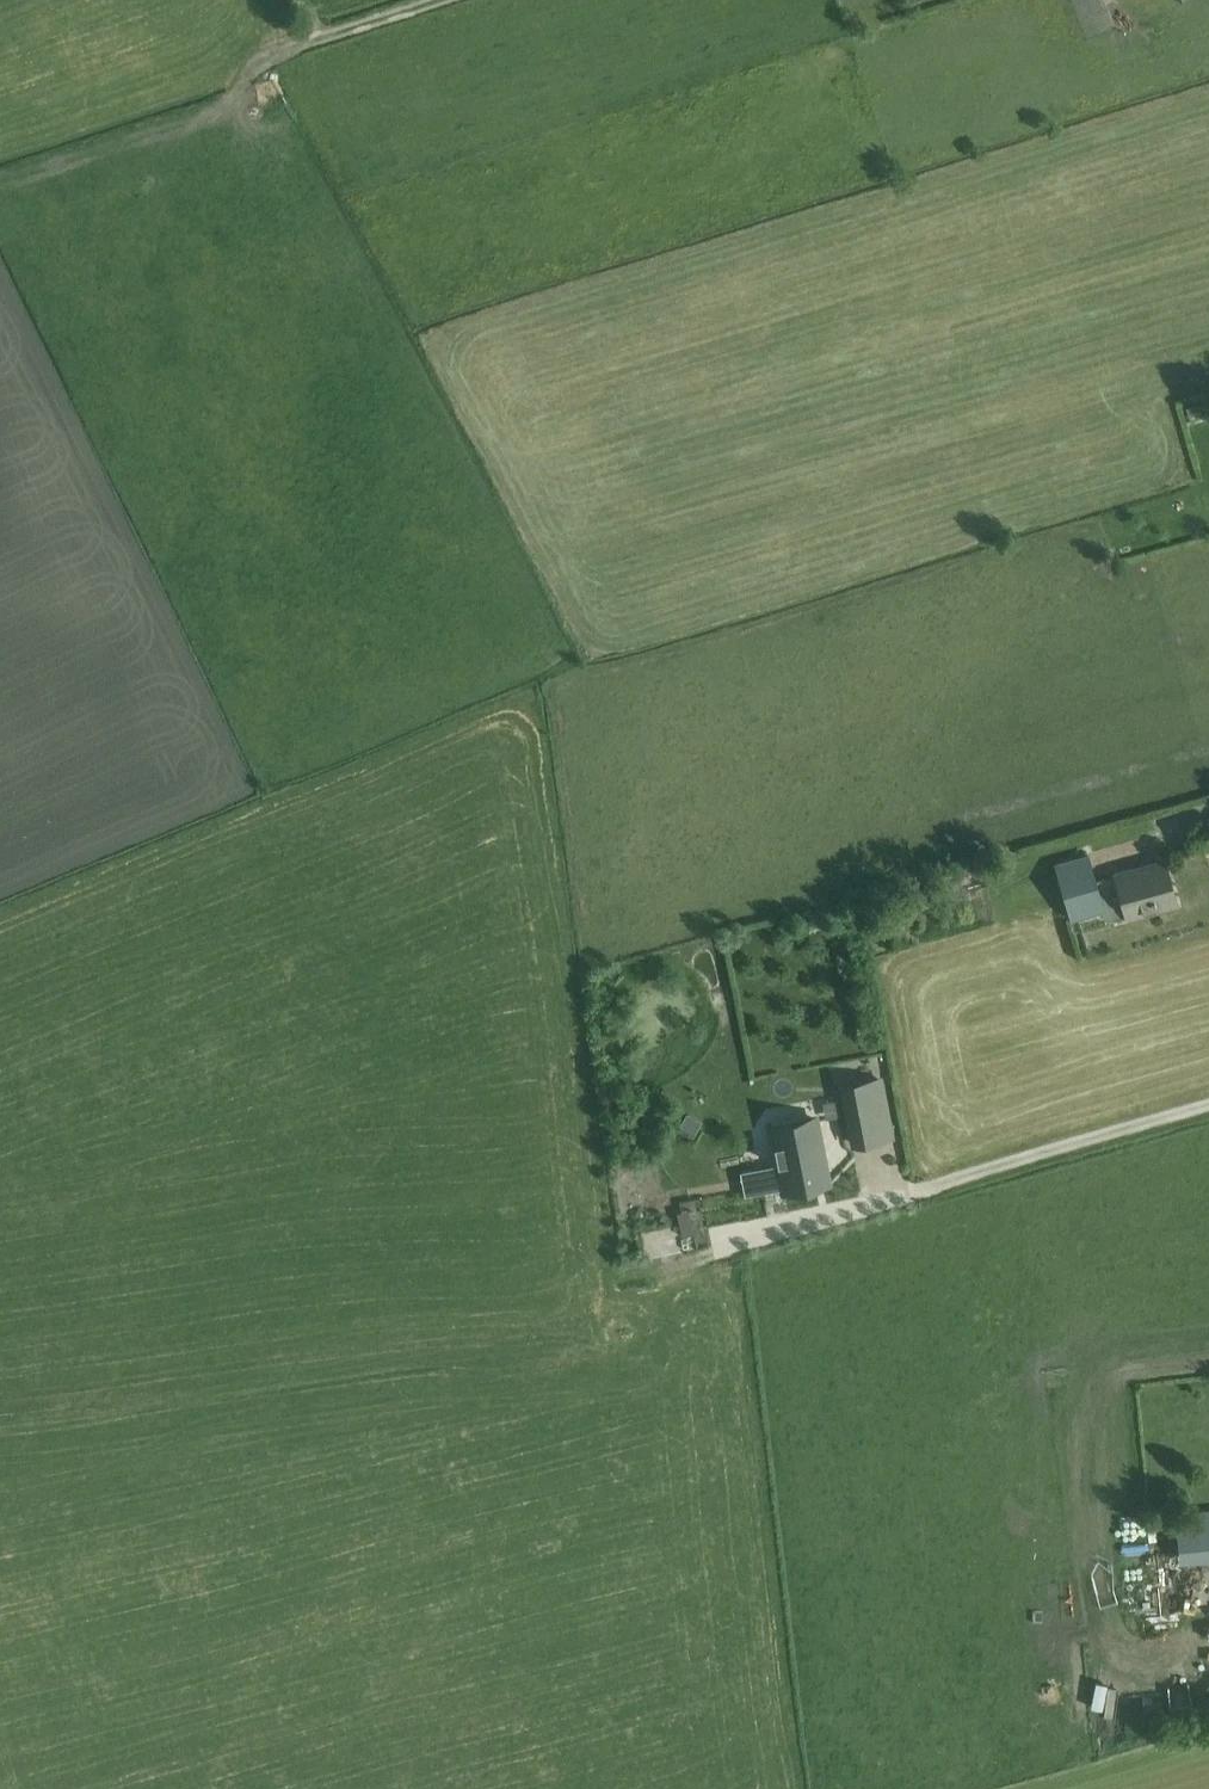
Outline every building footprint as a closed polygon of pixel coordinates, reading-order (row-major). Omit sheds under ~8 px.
[(1113,870),(1093,876),(1086,852),(1052,861),(1068,918),(1103,908),(1098,892),(1117,887),(1125,916),(1172,902),(1160,859),(1131,868),(1130,865),(1113,870)] [(880,1079),(842,1087),(853,1143),(891,1136),(880,1079)] [(771,1128),(783,1190),(795,1187),(795,1188),(816,1184),(816,1183),(828,1181),(816,1119),(771,1128)] [(1196,1512),(1201,1561),(1208,1560),(1208,1511),(1196,1512)] [(1176,1580),(1156,1580),(1157,1613),(1177,1613),(1176,1580)] [(1141,1681),(1140,1706),(1152,1707),(1153,1681),(1141,1681)]
